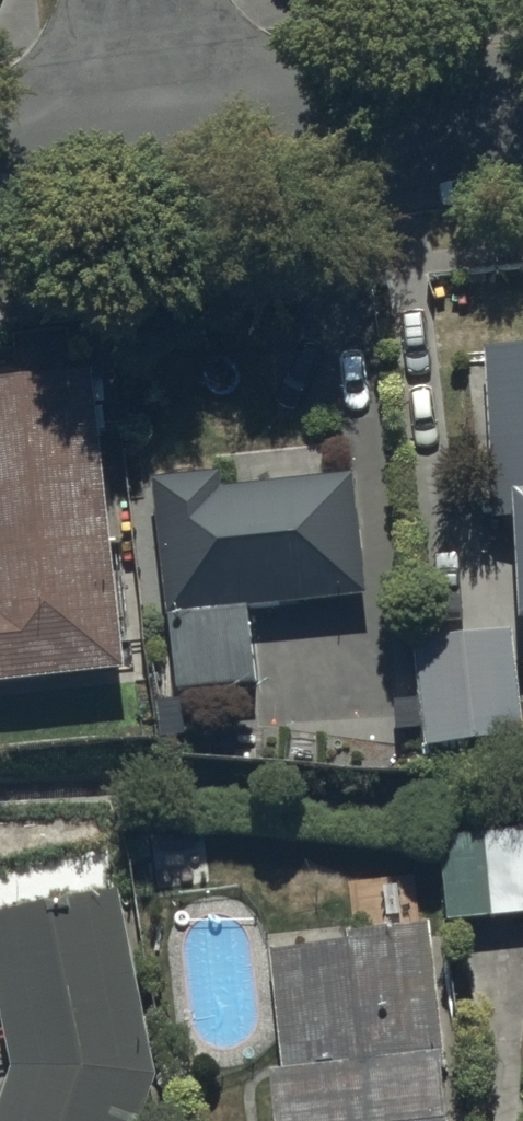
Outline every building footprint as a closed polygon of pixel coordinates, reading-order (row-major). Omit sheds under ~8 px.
[(488,360),(491,533),(514,533),(516,642),(516,647),(522,647),(522,359),(488,360)] [(92,389),(0,399),(0,705),(125,691),(92,389)] [(223,484),(150,492),(174,705),(257,696),(249,629),(373,615),(359,488),(225,503),(223,484)] [(413,649),(424,800),(474,796),(472,767),(522,763),(522,756),(516,647),(515,642),(413,649)] [(440,844),(445,932),(522,928),(522,840),(440,844)] [(121,904),(0,928),(0,1028),(12,1086),(0,1119),(0,1120),(151,1120),(160,1094),(121,904)] [(268,962),(280,1092),(268,1093),(271,1120),(450,1120),(433,938),(350,945),(351,954),(268,962)]
